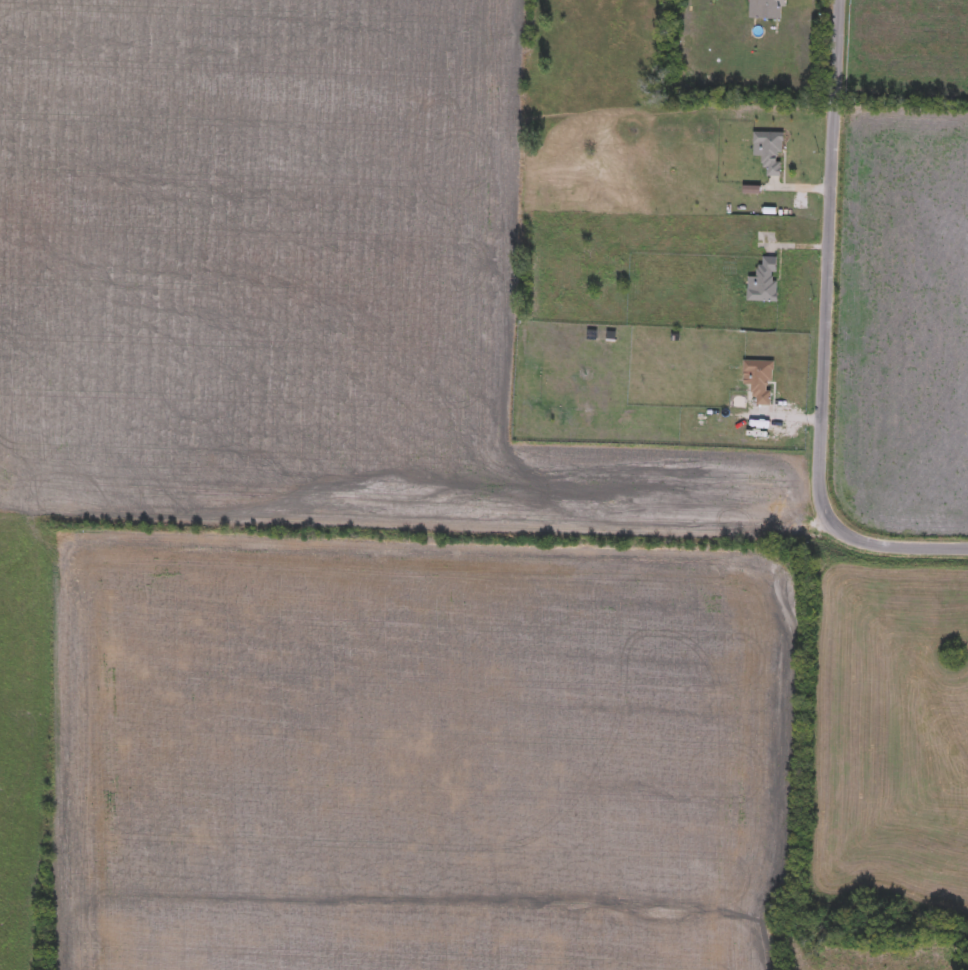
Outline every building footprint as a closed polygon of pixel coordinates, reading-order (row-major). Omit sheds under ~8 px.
[(753,157),(753,133),(782,133),(782,178),(764,178),(764,157),(753,157)] [(777,302),(747,302),(747,278),(756,278),(756,266),(761,266),(761,258),(777,258),(777,302)] [(772,406),(754,406),(754,386),(743,386),(743,361),(772,361),(772,406)]
